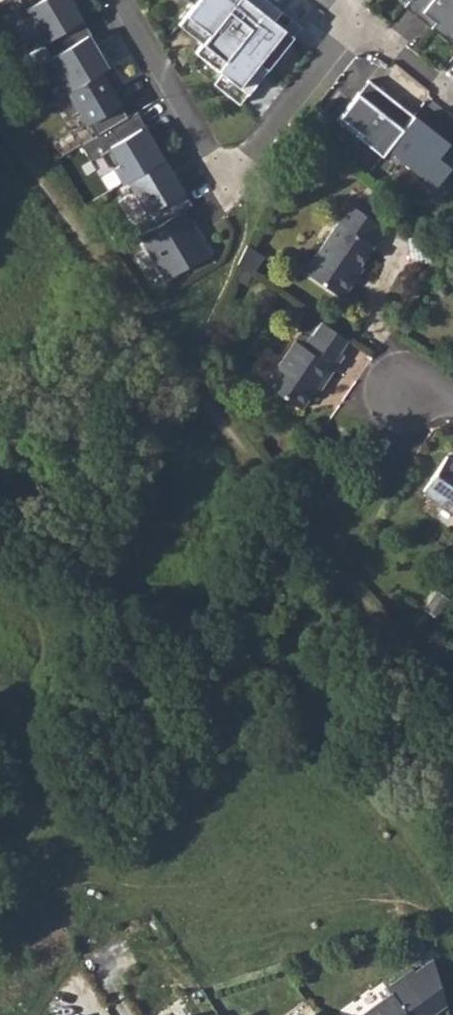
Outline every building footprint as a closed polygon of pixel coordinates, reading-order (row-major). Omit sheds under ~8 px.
[(26,5),(44,38),(82,18),(73,0),(36,0),(26,5)] [(183,22),(205,39),(196,51),(219,69),(208,84),(239,108),(304,25),(271,0),(199,0),(195,5),(183,22)] [(425,9),(438,19),(432,26),(450,39),(452,35),(452,0),(432,0),(425,9)] [(91,30),(52,52),(71,89),(106,68),(110,65),(91,30)] [(125,99),(106,68),(71,89),(67,91),(86,122),(125,99)] [(369,78),(339,115),(358,131),(357,135),(381,154),(414,113),(369,78)] [(414,113),(381,154),(427,191),(452,159),(452,145),(414,113)] [(146,121),(103,144),(124,182),(127,178),(166,157),(146,121)] [(184,190),(166,157),(127,178),(144,211),(184,190)] [(339,222),(306,270),(344,298),(359,276),(357,275),(375,248),(372,246),(385,227),(349,201),(335,219),(339,222)] [(212,251),(185,208),(139,236),(165,279),(212,251)] [(249,243),(240,262),(255,273),(267,256),(249,243)] [(296,340),(267,382),(304,408),(332,368),(336,370),(346,355),(343,353),(351,341),(309,311),(300,324),(314,333),(305,346),(296,340)] [(422,490),(452,511),(452,457),(447,453),(422,490)] [(364,1014),(437,1014),(448,1007),(432,961),(383,992),(388,997),(364,1014)]
